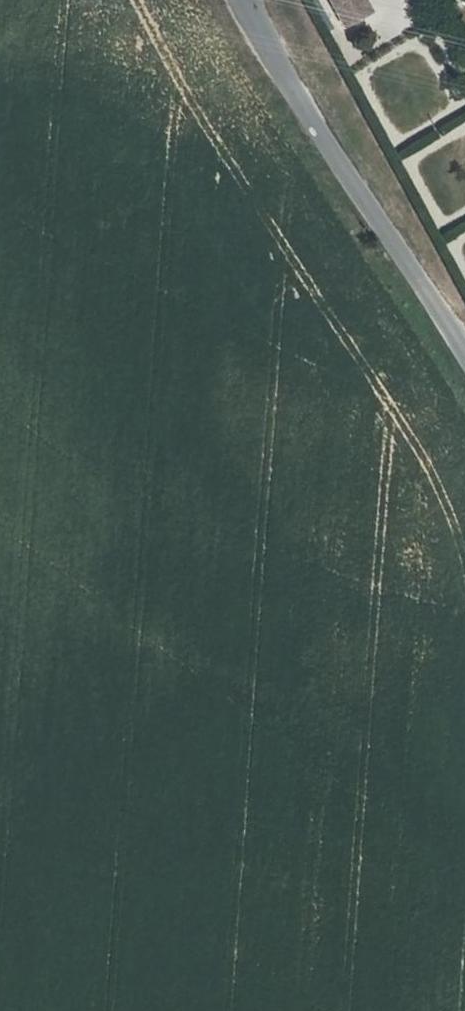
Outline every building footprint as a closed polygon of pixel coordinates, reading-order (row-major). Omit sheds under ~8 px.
[(341,26),(373,10),(368,0),(328,0),(341,26)]
